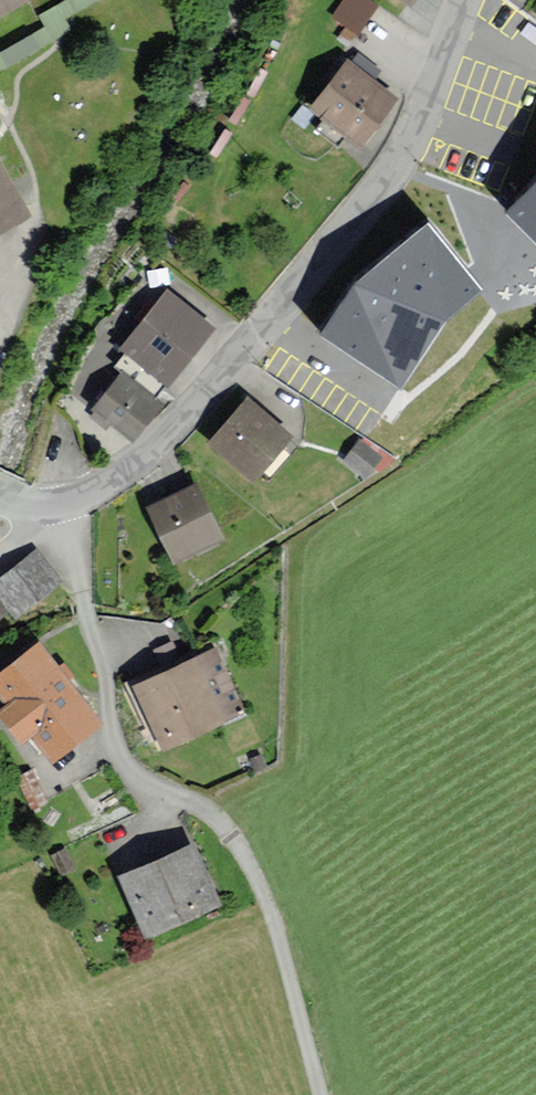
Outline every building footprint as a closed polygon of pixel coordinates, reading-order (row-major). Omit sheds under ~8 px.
[(26,0),(0,0),(0,14),(26,0)] [(335,17),(358,32),(374,7),(363,0),(345,0),(335,17)] [(349,57),(315,102),(365,139),(399,94),(349,57)] [(27,215),(0,165),(0,230),(27,215)] [(533,174),(503,207),(535,240),(535,168),(533,174)] [(350,280),(320,329),(403,384),(443,318),(479,284),(427,215),(350,280)] [(166,292),(119,349),(164,386),(211,329),(166,292)] [(124,364),(92,401),(133,437),(165,400),(124,364)] [(254,392),(210,441),(252,479),(296,430),(254,392)] [(359,433),(343,455),(370,474),(386,451),(359,433)] [(195,487),(151,508),(177,561),(221,539),(195,487)] [(63,576),(40,547),(0,579),(0,591),(17,612),(63,576)] [(0,674),(0,689),(13,707),(3,714),(22,740),(34,731),(54,759),(98,727),(39,646),(0,674)] [(215,651),(135,687),(162,749),(243,713),(215,651)] [(122,879),(145,934),(220,903),(197,848),(122,879)]
